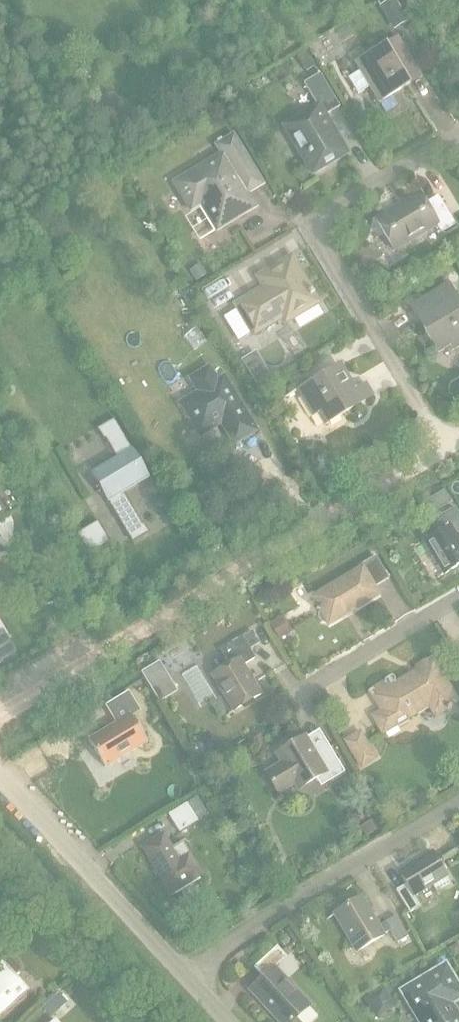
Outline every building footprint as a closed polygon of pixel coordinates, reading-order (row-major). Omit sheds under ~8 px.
[(355,62),(379,102),(409,84),(405,78),(417,72),(397,37),(355,62)] [(330,126),(328,127),(323,118),(325,117),(324,116),(339,107),(319,74),(303,83),(317,107),(284,126),(312,173),(346,153),(330,126)] [(8,107),(0,95),(0,113),(8,107)] [(216,230),(255,206),(238,178),(252,169),(232,136),(217,146),(222,154),(182,178),(180,186),(190,203),(199,205),(201,204),(216,230)] [(437,197),(426,204),(419,193),(375,220),(393,250),(437,224),(441,232),(453,224),(437,197)] [(287,315),(290,320),(319,303),(291,256),(267,271),(273,281),(234,305),(253,335),(287,315)] [(452,350),(458,346),(458,302),(448,284),(410,307),(437,352),(449,345),(452,350)] [(365,383),(350,392),(345,384),(347,383),(336,365),(296,389),(312,416),(317,413),(324,425),(372,396),(365,383)] [(223,377),(217,381),(208,367),(189,378),(198,392),(180,403),(199,435),(221,423),(234,444),(256,431),(223,377)] [(123,494),(149,478),(114,418),(97,429),(104,440),(105,439),(116,457),(90,473),(108,503),(108,502),(133,542),(149,532),(144,523),(142,524),(123,494)] [(424,541),(444,574),(458,565),(458,541),(455,535),(458,533),(458,517),(454,509),(425,526),(431,537),(424,541)] [(77,534),(89,554),(110,542),(97,521),(77,534)] [(327,624),(328,626),(379,595),(374,587),(388,578),(375,556),(360,565),(361,567),(310,597),(319,611),(317,617),(320,623),(327,624)] [(211,674),(233,711),(259,695),(242,666),(254,658),(241,637),(219,650),(228,664),(211,674)] [(0,642),(0,660),(15,652),(7,638),(0,642)] [(407,675),(394,682),(394,681),(394,680),(394,679),(394,678),(394,677),(393,676),(392,676),(391,676),(390,676),(384,679),(384,681),(368,690),(381,711),(375,715),(373,717),(374,719),(382,733),(396,725),(398,726),(400,726),(406,723),(407,721),(407,718),(428,705),(434,716),(457,702),(431,657),(417,665),(415,667),(416,670),(417,671),(409,676),(408,675),(407,675)] [(116,723),(88,739),(104,767),(147,742),(131,715),(139,711),(128,693),(106,706),(116,723)] [(369,745),(367,746),(359,732),(345,741),(360,767),(376,757),(369,745)] [(327,745),(316,751),(312,750),(304,736),(276,753),(282,763),(265,774),(276,792),(294,782),(298,789),(324,773),(329,781),(344,772),(327,745)] [(168,813),(179,832),(198,820),(187,802),(168,813)] [(182,844),(173,850),(163,835),(144,847),(171,892),(201,875),(182,844)] [(432,885),(435,891),(450,883),(431,852),(398,872),(405,884),(395,890),(409,913),(419,906),(413,896),(432,885)] [(395,916),(377,926),(360,898),(334,914),(356,951),(389,931),(396,943),(407,936),(395,916)] [(278,1021),(291,1021),(309,1005),(275,968),(287,957),(277,946),(253,968),(263,979),(249,991),(278,1021)] [(27,989),(11,973),(17,968),(6,956),(0,962),(0,1014),(27,989)] [(419,1021),(458,1021),(458,1020),(449,1004),(458,998),(458,989),(445,965),(401,991),(419,1021)] [(60,994),(45,1009),(51,1016),(67,1002),(60,994)]
